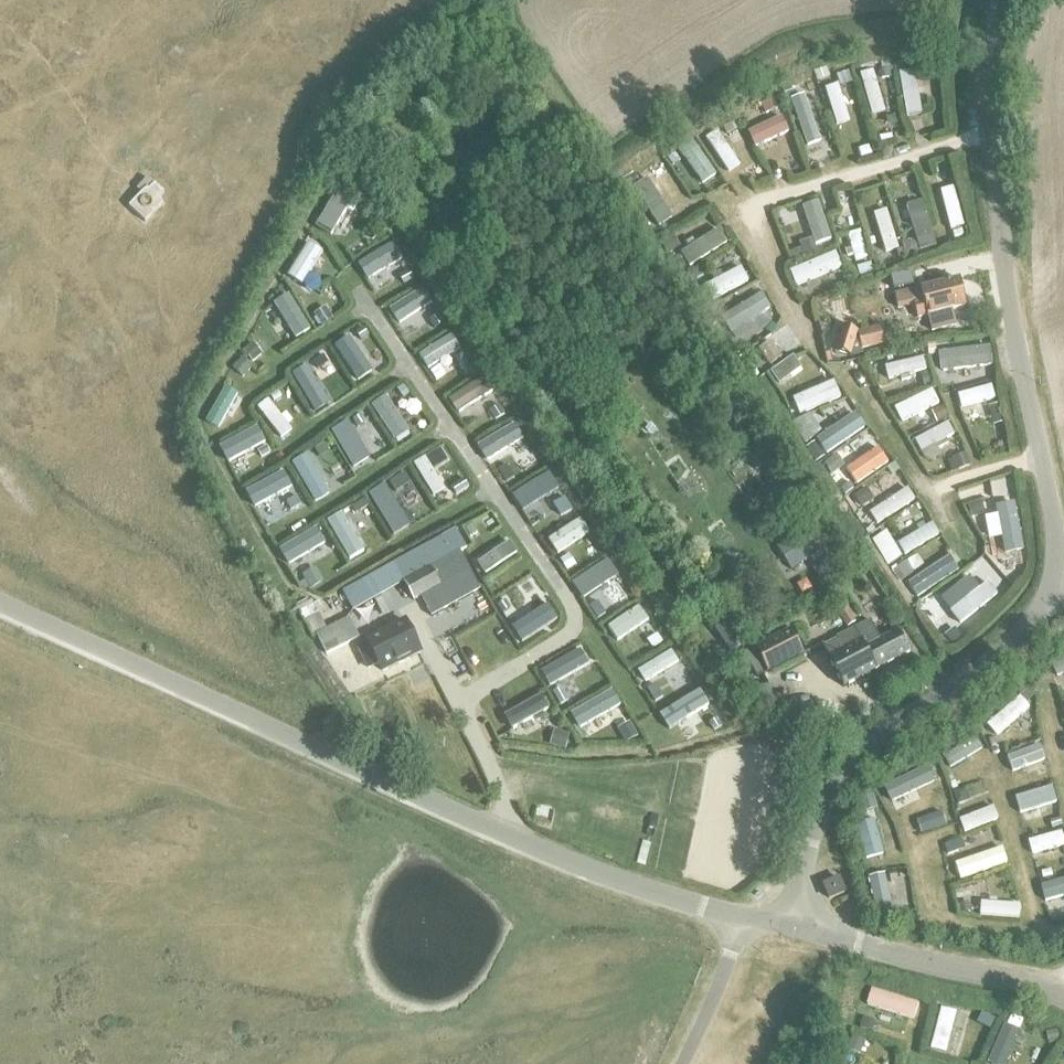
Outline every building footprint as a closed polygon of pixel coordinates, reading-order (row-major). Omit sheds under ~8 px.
[(943,60),(931,60),(931,66),(932,69),(943,69),(943,65),(943,60)] [(903,61),(893,62),(893,67),(894,73),(904,72),(903,67),(903,61)] [(883,67),(879,68),(880,79),(892,78),(891,67),(891,66),(883,67)] [(825,67),(813,71),(815,78),(816,81),(829,76),(828,73),(825,67)] [(912,71),(897,73),(904,118),(919,116),(915,86),(920,85),(919,77),(913,78),(912,71)] [(857,77),(869,116),(883,112),(871,72),(857,77)] [(836,85),(822,89),(833,127),(847,123),(836,85)] [(801,98),(789,103),(803,140),(815,136),(801,98)] [(771,101),(760,105),(762,109),(764,114),(775,110),(771,100),(771,101)] [(779,118),(745,133),(752,149),(763,144),(765,148),(772,145),(770,141),(786,134),(779,118)] [(734,121),(723,127),(726,134),(727,135),(739,129),(738,127),(734,121)] [(715,131),(703,139),(726,175),(738,167),(715,131)] [(690,141),(676,150),(699,186),(713,177),(690,141)] [(674,152),(667,157),(670,161),(672,165),(679,160),(677,157),(674,152)] [(631,173),(623,178),(628,188),(637,182),(631,173)] [(140,195),(128,207),(144,223),(162,203),(157,199),(163,193),(154,184),(146,177),(134,189),(140,195)] [(636,184),(657,218),(667,211),(657,196),(662,192),(656,183),(651,187),(645,178),(636,184)] [(354,194),(338,184),(311,228),(327,238),(354,194)] [(953,188),(938,192),(948,231),(963,227),(953,188)] [(912,198),(897,203),(909,242),(924,237),(912,198)] [(886,211),(871,215),(883,254),(897,249),(886,211)] [(960,230),(950,233),(953,243),(963,240),(960,230)] [(716,231),(677,255),(686,269),(725,245),(716,231)] [(857,232),(845,236),(849,249),(841,251),(844,260),(850,257),(853,264),(866,260),(857,232)] [(666,239),(660,243),(666,252),(672,248),(678,244),(672,236),(666,239)] [(811,239),(798,243),(800,248),(804,257),(816,252),(811,239)] [(358,240),(347,247),(355,260),(366,253),(358,240)] [(908,242),(901,244),(905,256),(918,253),(916,246),(908,242)] [(319,254),(305,244),(284,277),(298,286),(319,254)] [(386,244),(352,264),(361,279),(394,258),(386,244)] [(800,248),(787,253),(790,262),(804,257),(800,248)] [(833,253),(787,273),(793,288),(840,268),(833,253)] [(869,264),(855,268),(859,279),(872,275),(869,264)] [(710,302),(746,283),(737,267),(721,276),(718,271),(708,277),(711,282),(702,287),(710,302)] [(910,274),(889,279),(892,290),(913,284),(910,274)] [(855,275),(843,280),(846,288),(858,284),(855,275)] [(409,277),(402,282),(407,291),(415,286),(409,277)] [(894,296),(897,309),(914,305),(917,319),(927,316),(931,332),(955,326),(951,311),(964,307),(957,279),(920,289),(920,290),(894,296)] [(420,289),(387,310),(394,322),(428,301),(420,289)] [(308,332),(284,295),(269,304),(293,341),(308,332)] [(731,333),(768,310),(761,298),(739,312),(736,308),(721,318),(731,333)] [(324,308),(313,315),(320,326),(331,319),(324,308)] [(360,320),(351,327),(358,338),(368,331),(360,320)] [(766,322),(762,333),(771,336),(775,325),(766,322)] [(843,326),(834,353),(836,354),(851,358),(863,355),(862,350),(884,345),(880,328),(857,334),(856,334),(857,331),(843,326)] [(409,328),(402,333),(409,344),(416,340),(409,328)] [(363,370),(340,334),(327,343),(350,379),(363,370)] [(449,336),(415,356),(424,371),(458,350),(449,336)] [(758,350),(769,366),(782,358),(770,341),(758,350)] [(252,343),(242,351),(252,363),(261,355),(252,343)] [(927,346),(925,346),(927,356),(928,356),(935,355),(934,344),(927,346)] [(325,348),(314,355),(319,364),(330,358),(325,348)] [(987,348),(936,354),(938,374),(990,368),(987,348)] [(825,356),(825,357),(827,366),(842,362),(836,354),(825,356)] [(241,357),(231,367),(241,377),(251,367),(241,357)] [(792,358),(769,373),(777,385),(800,370),(792,358)] [(922,358),(882,368),(885,382),(925,372),(922,358)] [(467,359),(457,365),(463,374),(473,368),(467,360),(467,359)] [(310,410),(321,404),(303,369),(291,375),(310,410)] [(928,372),(919,374),(922,387),(931,384),(928,372)] [(445,401),(453,415),(492,391),(483,377),(445,401)] [(831,383),(789,401),(796,418),(838,400),(831,383)] [(986,388),(955,397),(959,410),(973,405),(975,411),(985,407),(984,402),(990,401),(986,388)] [(233,396),(222,389),(202,423),(214,430),(233,396)] [(931,394),(897,410),(902,422),(937,405),(931,394)] [(368,407),(389,439),(401,431),(389,413),(394,409),(385,395),(368,407)] [(289,431),(265,401),(253,410),(277,440),(289,431)] [(943,407),(931,412),(935,423),(948,417),(943,407)] [(1000,407),(988,410),(992,427),(1003,424),(1000,407)] [(500,408),(490,415),(496,425),(507,418),(500,408)] [(359,414),(353,418),(358,426),(364,422),(359,414)] [(365,460),(342,424),(329,433),(352,468),(365,460)] [(945,424),(912,442),(919,454),(933,446),(936,451),(946,446),(943,441),(952,436),(945,424)] [(476,448),(483,460),(518,439),(511,427),(476,448)] [(254,429),(221,447),(227,459),(261,441),(254,429)] [(814,441),(805,447),(814,462),(824,457),(814,441)] [(322,444),(313,450),(318,458),(327,452),(322,444)] [(265,446),(256,451),(260,458),(269,453),(265,446)] [(964,454),(951,459),(956,471),(969,466),(964,454)] [(530,455),(519,463),(525,472),(536,465),(530,455)] [(873,455),(843,477),(851,488),(881,467),(873,455)] [(302,456),(289,464),(312,504),(326,496),(302,456)] [(423,457),(410,465),(430,499),(443,491),(423,457)] [(511,497),(519,509),(551,488),(544,476),(511,497)] [(271,522),(284,515),(265,479),(252,486),(271,522)] [(470,481),(458,488),(463,495),(474,488),(470,481)] [(865,488),(853,496),(861,507),(873,499),(865,488)] [(368,497),(386,527),(399,520),(380,490),(368,497)] [(905,490),(867,514),(875,526),(912,502),(905,490)] [(296,498),(286,503),(292,513),(302,508),(296,498)] [(362,500),(351,507),(355,514),(366,508),(362,500)] [(340,513),(323,523),(346,562),(363,552),(340,513)] [(1016,559),(1007,518),(992,521),(995,534),(987,535),(990,549),(998,547),(1001,562),(1016,559)] [(545,541),(554,555),(588,532),(579,519),(545,541)] [(471,524),(463,529),(468,538),(476,533),(471,524)] [(930,525),(895,546),(902,557),(937,536),(930,525)] [(312,530),(279,550),(288,565),(321,545),(312,530)] [(805,530),(777,549),(791,570),(819,552),(805,530)] [(507,543),(474,565),(481,576),(514,554),(507,543)] [(945,549),(911,572),(919,583),(952,560),(945,549)] [(459,552),(403,583),(413,601),(420,597),(431,616),(450,606),(480,590),(459,552)] [(570,585),(580,598),(615,574),(606,560),(570,585)] [(900,565),(890,571),(898,583),(908,577),(910,575),(903,563),(900,565)] [(1015,566),(1004,573),(1011,584),(1021,577),(1015,566)] [(312,569),(300,576),(308,590),(320,582),(312,569)] [(492,580),(484,585),(490,596),(498,591),(492,580)] [(531,581),(497,602),(504,614),(538,593),(531,581)] [(985,584),(948,614),(958,626),(995,596),(985,584)] [(318,600),(298,611),(304,622),(324,612),(318,600)] [(596,602),(589,606),(597,619),(604,614),(596,602)] [(604,628),(614,643),(648,620),(639,605),(604,628)] [(836,611),(847,627),(855,622),(844,605),(836,611)] [(316,635),(326,654),(358,638),(349,619),(316,635)] [(366,640),(382,671),(420,653),(404,622),(366,640)] [(879,641),(875,632),(870,622),(821,646),(843,687),(909,653),(898,631),(879,641)] [(742,646),(726,623),(714,631),(730,653),(742,646)] [(944,635),(942,636),(949,645),(951,648),(962,639),(954,628),(944,635)] [(754,648),(767,672),(804,653),(791,629),(754,648)] [(656,634),(646,641),(652,648),(662,641),(657,634),(656,634)] [(575,648),(545,666),(551,677),(559,673),(565,683),(588,669),(575,648)] [(688,688),(668,658),(651,670),(671,699),(688,688)] [(1047,667),(1053,679),(1063,674),(1063,659),(1047,667)] [(1020,680),(1011,688),(1019,696),(1027,689),(1020,680)] [(754,691),(734,701),(744,720),(763,710),(781,711),(768,684),(754,691)] [(538,697),(500,718),(508,732),(546,711),(538,697)] [(1017,698),(985,727),(994,738),(1027,710),(1017,698)] [(606,730),(588,700),(576,707),(594,737),(606,730)] [(708,707),(695,716),(702,726),(715,718),(708,707)] [(628,724),(616,731),(624,744),(636,737),(628,724)] [(552,732),(548,747),(564,751),(568,736),(552,732)] [(975,738),(941,760),(948,771),(982,749),(975,738)] [(1039,747),(1003,761),(1007,773),(1043,759),(1039,747)] [(930,766),(891,782),(897,795),(936,779),(930,766)] [(1051,788),(1013,800),(1017,814),(1055,802),(1051,788)] [(964,789),(952,793),(956,805),(968,801),(964,789)] [(943,802),(905,814),(909,827),(947,815),(943,802)] [(959,821),(964,834),(995,822),(990,809),(959,821)] [(1060,822),(1052,824),(1053,831),(1062,828),(1060,822)] [(871,826),(857,830),(866,863),(880,860),(871,826)] [(1025,843),(1029,857),(1063,847),(1063,844),(1061,833),(1025,843)] [(1002,852),(967,864),(972,878),(1007,866),(1002,852)] [(1050,869),(1040,872),(1042,879),(1052,877),(1050,869)] [(871,921),(893,916),(888,892),(891,892),(888,878),(858,884),(861,898),(866,897),(871,921)] [(824,885),(829,898),(843,892),(838,879),(824,885)] [(1037,887),(1041,902),(1063,896),(1063,880),(1037,887)] [(967,881),(939,887),(942,900),(969,894),(967,881)] [(978,918),(1018,921),(1019,907),(995,905),(995,900),(987,900),(986,905),(979,904),(978,918)] [(967,903),(959,904),(960,913),(968,912),(967,903)] [(912,1005),(872,992),(868,1005),(908,1018),(912,1005)] [(953,1014),(939,1010),(928,1052),(943,1055),(950,1028),(958,1030),(961,1017),(953,1015),(953,1014)] [(982,1013),(977,1023),(989,1030),(995,1019),(982,1013)] [(862,1019),(859,1030),(870,1033),(873,1023),(862,1019)] [(1002,1027),(986,1063),(1005,1063),(1018,1034),(1002,1027)] [(1056,1031),(1045,1033),(1047,1044),(1058,1042),(1056,1031)] [(851,1037),(847,1051),(859,1055),(864,1041),(851,1037)]
